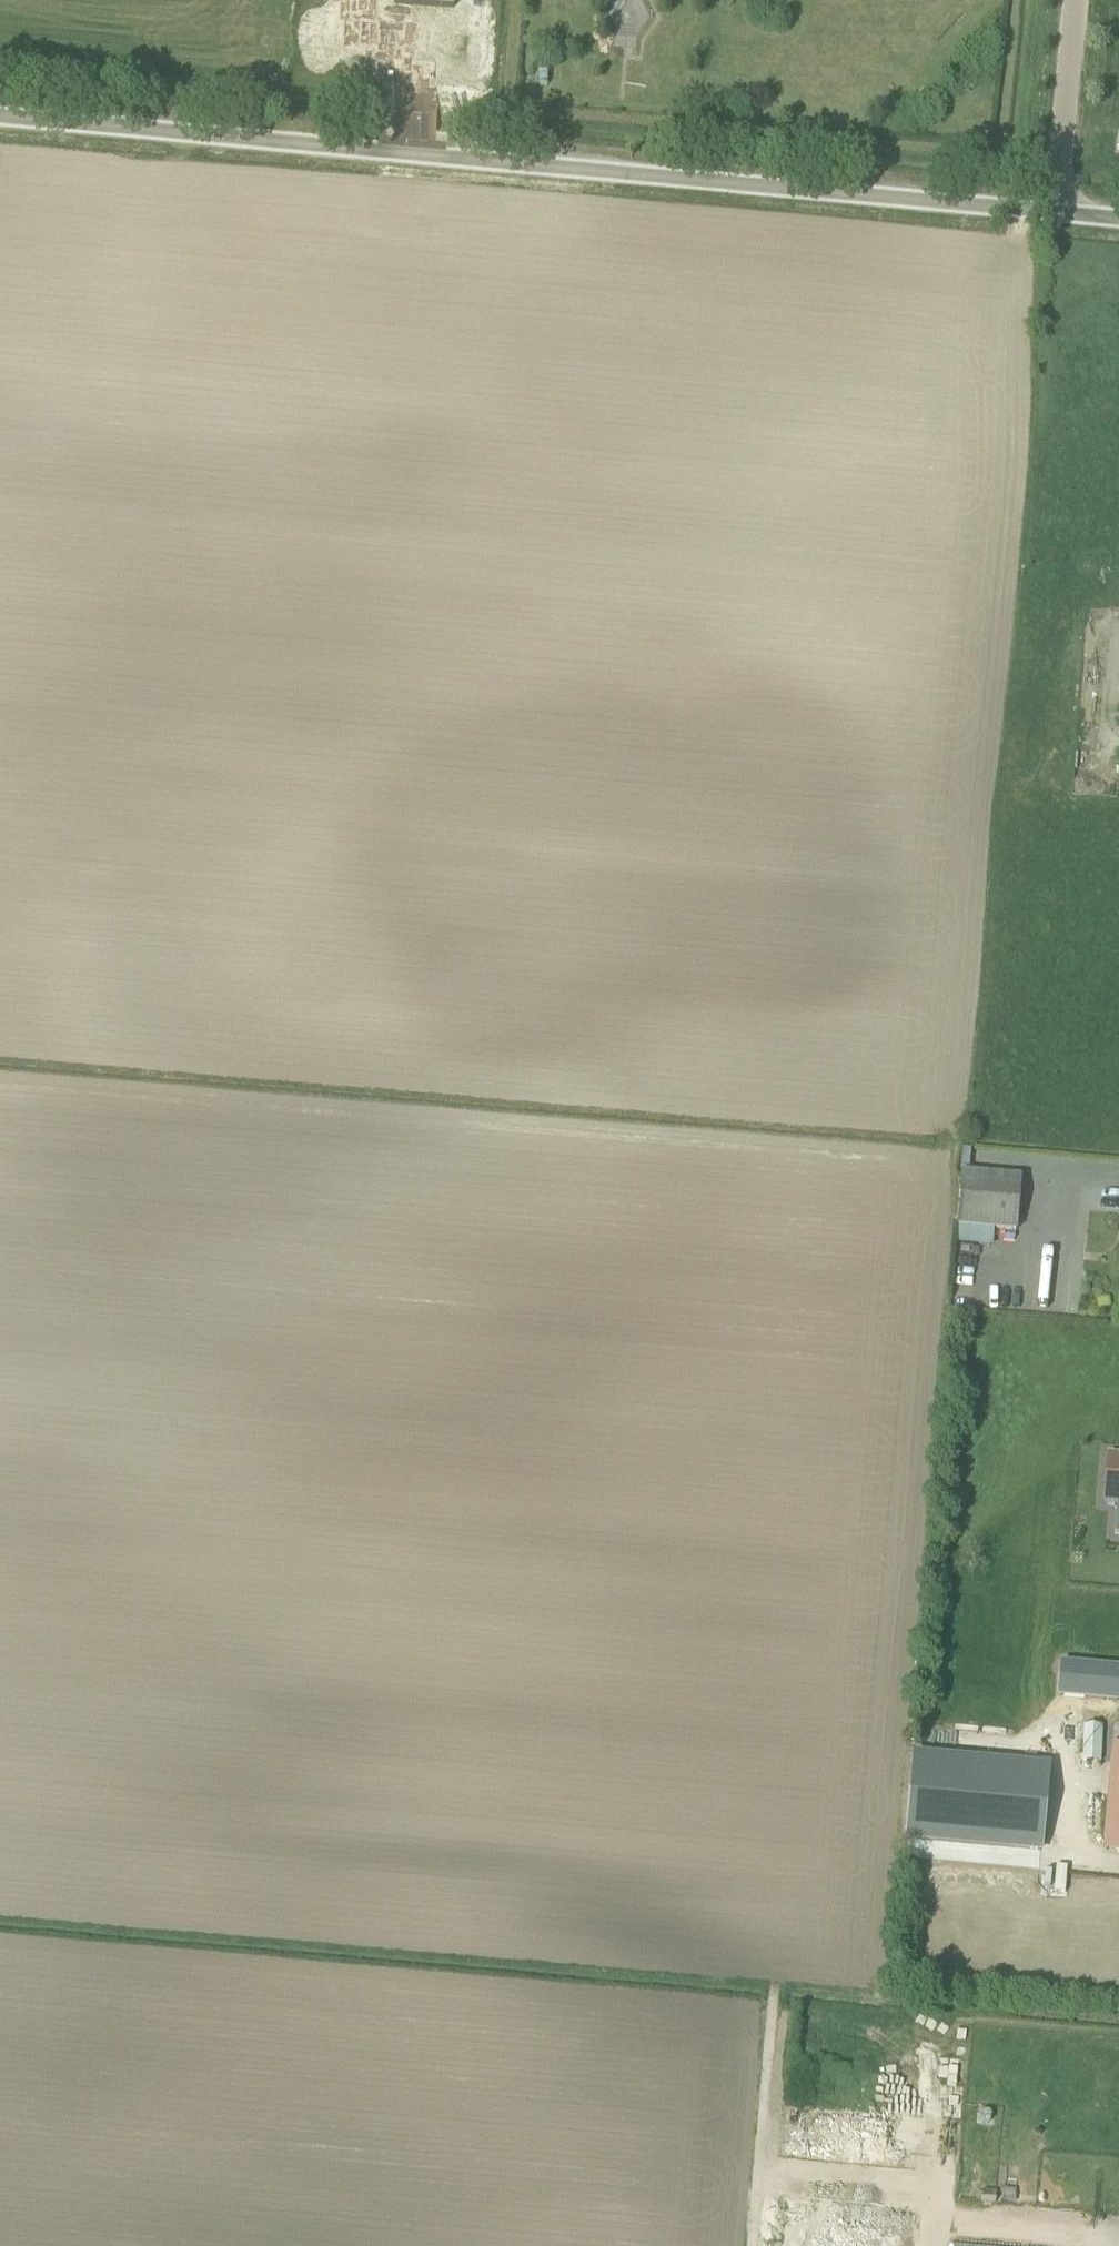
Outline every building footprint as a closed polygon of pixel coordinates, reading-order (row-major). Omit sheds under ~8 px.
[(1020,1178),(962,1174),(958,1227),(1015,1232),(1020,1178)] [(1104,1502),(1117,1503),(1118,1503),(1118,1456),(1108,1455),(1104,1502)] [(1056,1677),(1053,1708),(1114,1714),(1117,1683),(1056,1677)] [(1101,1763),(1102,1725),(1081,1724),(1080,1762),(1101,1763)] [(1101,1849),(1118,1851),(1118,1744),(1112,1743),(1101,1849)] [(919,1748),(911,1832),(1044,1844),(1052,1761),(919,1748)]
